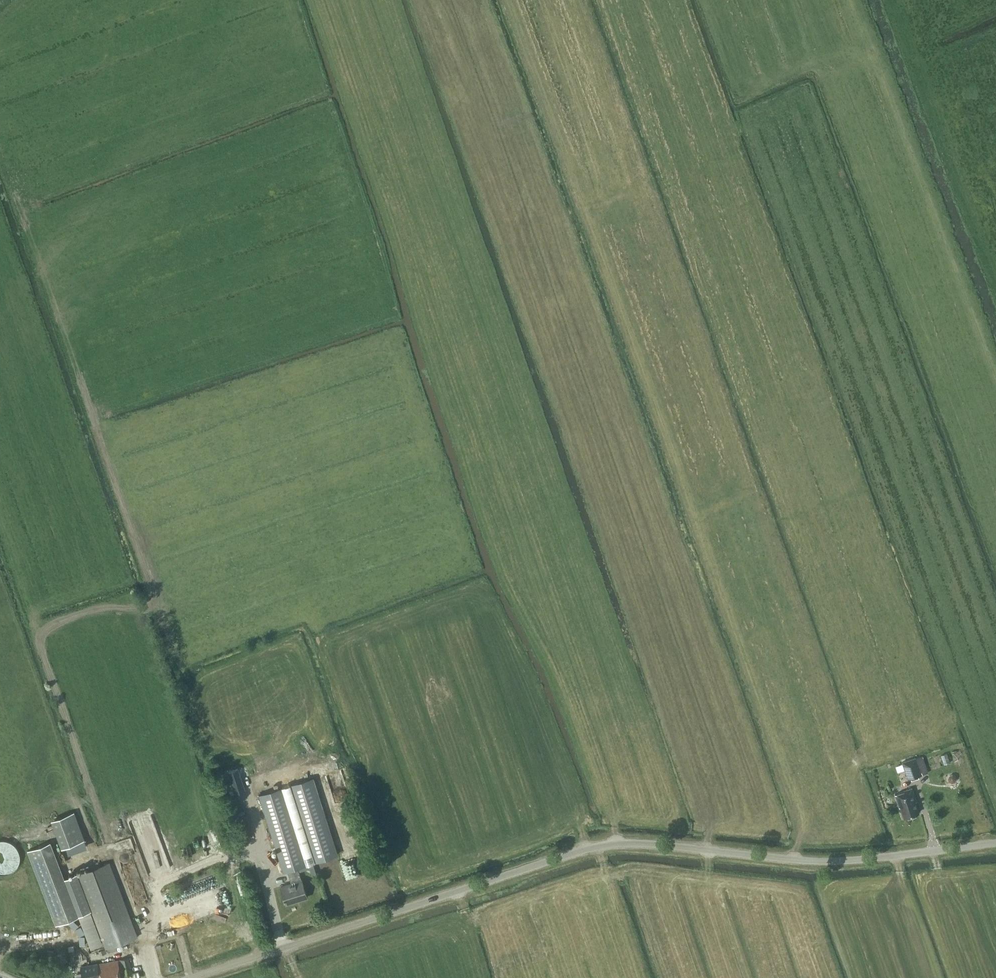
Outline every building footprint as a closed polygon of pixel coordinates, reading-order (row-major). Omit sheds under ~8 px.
[(922,775),(916,757),(902,761),(908,779),(922,775)] [(229,790),(230,794),(241,790),(238,781),(234,769),(228,771),(232,780),(224,783),(227,790),(229,790)] [(313,778),(290,785),(313,857),(305,859),(282,787),(259,795),(284,871),(288,870),(292,883),(281,886),(286,903),(308,897),(302,879),(298,867),(338,854),(313,778)] [(916,801),(912,787),(903,790),(904,791),(895,794),(899,806),(900,806),(903,817),(919,812),(915,801),(916,801)] [(80,810),(57,817),(66,846),(89,839),(80,810)] [(78,874),(106,948),(138,936),(109,862),(78,874)] [(118,960),(98,963),(81,966),(83,975),(75,977),(95,977),(94,972),(99,972),(100,977),(122,977),(120,967),(122,967),(124,975),(132,973),(128,957),(121,959),(122,965),(119,965),(118,960)]
